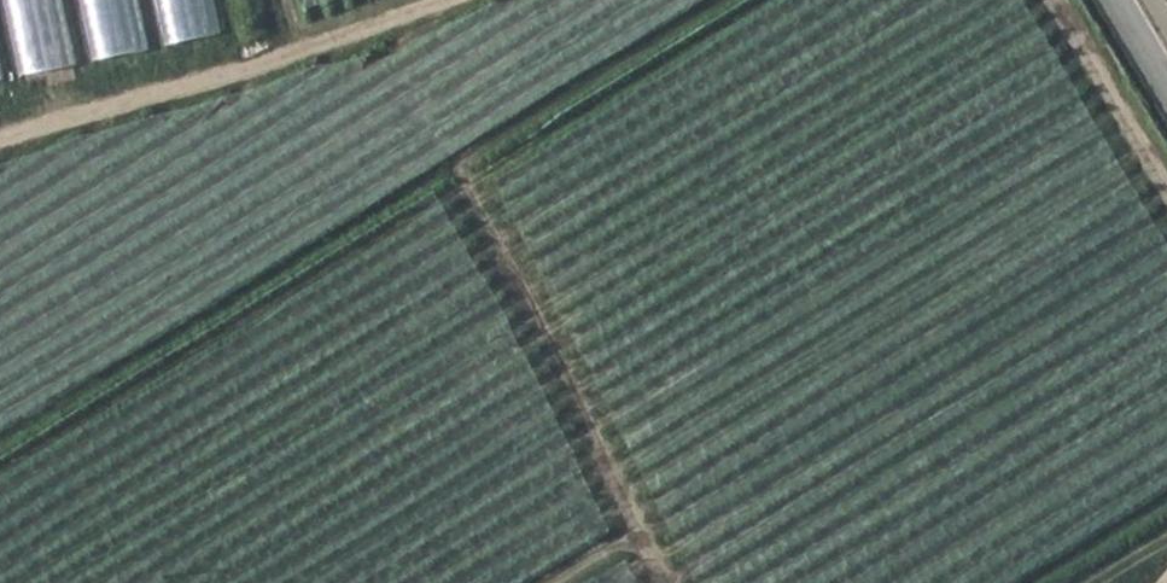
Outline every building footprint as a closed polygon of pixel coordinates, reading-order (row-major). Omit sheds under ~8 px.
[(64,0),(9,0),(24,74),(77,63),(64,0)] [(140,0),(83,0),(94,59),(149,49),(140,0)] [(166,41),(219,31),(213,0),(159,0),(166,41)]
